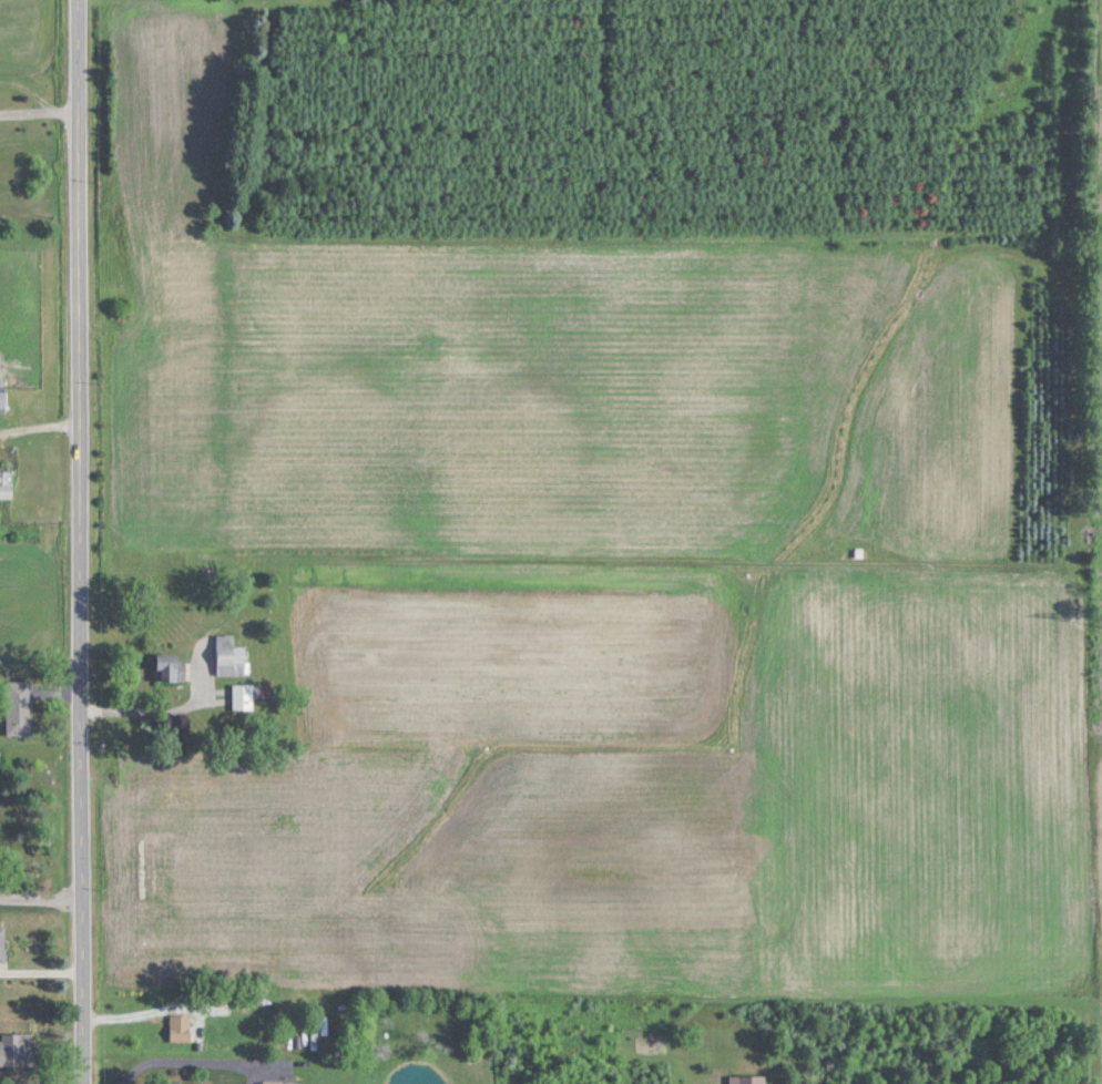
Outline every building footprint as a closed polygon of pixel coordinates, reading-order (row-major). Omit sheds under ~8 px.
[(14,470),(0,470),(0,497),(14,497),(14,470)] [(220,675),(247,675),(247,647),(235,647),(235,635),(220,635),(220,675)] [(181,654),(158,654),(158,680),(181,680),(181,654)] [(33,680),(7,680),(7,735),(33,735),(33,680)] [(255,709),(255,684),(235,684),(234,709),(255,709)] [(191,1014),(170,1014),(170,1041),(191,1041),(191,1014)] [(0,1040),(0,1065),(32,1065),(32,1032),(1,1032),(1,1040),(0,1040)] [(757,1075),(738,1075),(738,1083),(756,1083),(757,1075)]
